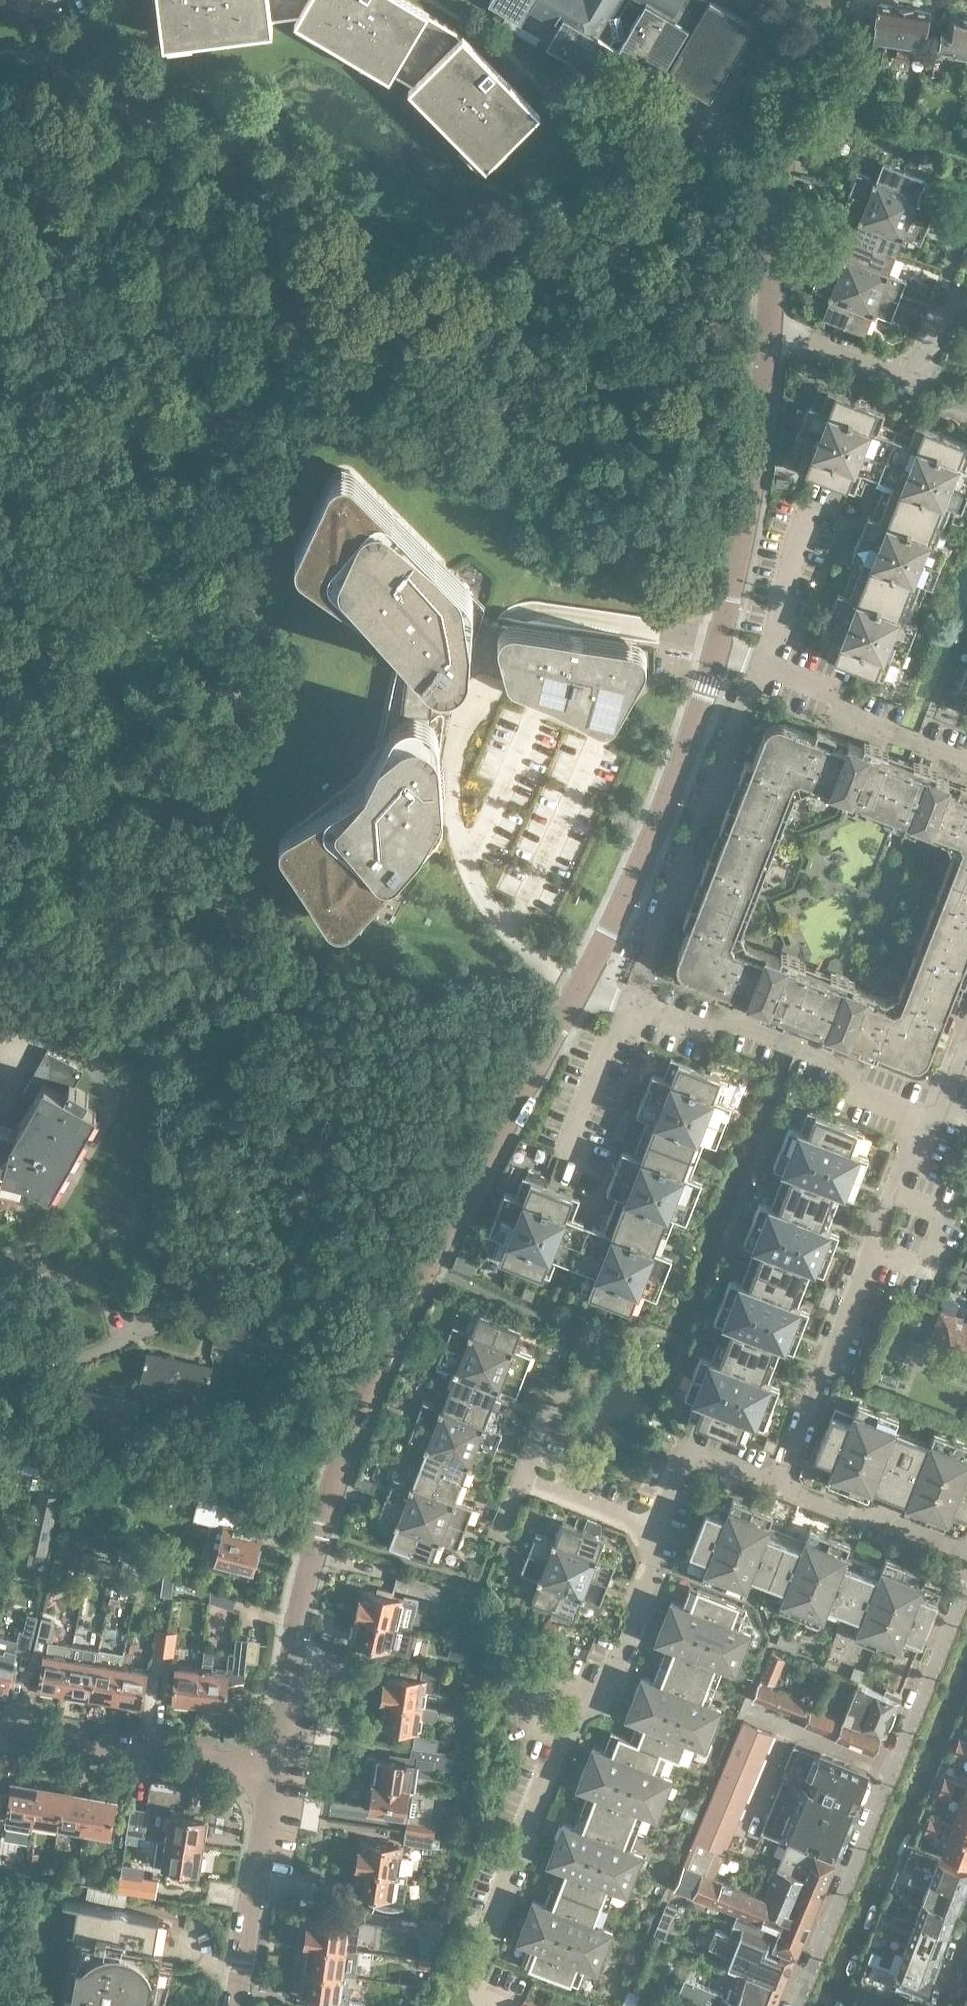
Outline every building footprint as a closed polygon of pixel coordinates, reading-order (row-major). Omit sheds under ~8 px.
[(164,32),(296,15),(412,83),(489,160),(535,109),(455,28),(407,0),(161,0),(164,32)] [(522,17),(528,8),(555,24),(557,25),(545,45),(578,64),(602,78),(610,65),(630,77),(641,58),(658,68),(676,79),(677,79),(709,98),(753,24),(722,6),(712,0),(709,0),(708,1),(707,0),(629,0),(641,7),(625,36),(624,36),(619,13),(627,0),(493,0),(522,17)] [(879,63),(892,65),(902,6),(877,2),(871,38),(883,40),(879,63)] [(902,6),(892,65),(906,67),(910,44),(921,46),(927,10),(902,6)] [(948,13),(945,32),(940,31),(937,49),(966,54),(966,16),(948,13)] [(853,46),(842,71),(858,78),(869,53),(853,46)] [(850,186),(847,193),(886,208),(901,169),(880,161),(873,180),(866,178),(867,175),(852,170),(847,185),(850,186)] [(901,169),(886,208),(926,223),(934,204),(915,197),(922,177),(901,169)] [(886,208),(847,193),(839,214),(857,221),(851,238),(871,246),(886,208)] [(886,208),(871,246),(893,254),(899,237),(918,244),(926,223),(886,208)] [(825,249),(818,269),(856,284),(871,246),(851,238),(844,256),(825,249)] [(871,246),(856,284),(897,299),(905,279),(886,272),(893,254),(871,246)] [(856,284),(818,269),(810,290),(828,296),(820,316),(841,324),(856,284)] [(856,284),(841,324),(863,332),(870,313),(889,321),(897,299),(856,284)] [(789,466),(813,476),(859,493),(864,481),(869,483),(873,471),(877,473),(893,433),(888,431),(890,427),(885,425),(879,423),(883,412),(820,387),(812,407),(807,405),(792,445),(796,447),(789,466)] [(877,502),(949,527),(956,509),(960,511),(966,493),(966,444),(915,424),(910,435),(901,431),(899,431),(898,435),(893,433),(877,473),(882,475),(878,486),(883,487),(877,502)] [(381,678),(266,816),(285,848),(306,879),(356,953),(517,769),(524,764),(587,779),(614,686),(628,665),(628,655),(620,646),(614,646),(612,641),(611,639),(614,611),(541,599),(519,601),(511,605),(505,610),(362,461),(350,459),(335,470),(327,485),(302,538),(299,546),(299,552),(301,557),(279,579),(381,678)] [(788,478),(774,475),(773,483),(787,487),(788,478)] [(856,556),(849,575),(919,602),(926,584),(931,586),(947,546),(942,544),(949,527),(877,502),(871,516),(867,514),(851,555),(856,556)] [(835,636),(828,655),(885,677),(892,658),(904,663),(919,623),(912,620),(919,602),(849,575),(842,593),(837,591),(822,630),(835,636)] [(653,604),(654,594),(642,593),(641,602),(653,604)] [(819,728),(816,735),(785,723),(781,732),(775,734),(766,731),(754,762),(747,759),(723,821),(730,824),(716,860),(709,858),(684,921),(691,924),(678,955),(688,958),(690,964),(687,973),(718,986),(715,992),(778,1017),(780,1010),(785,1012),(807,1021),(816,1024),(813,1031),(841,1042),(864,1051),(877,1056),(879,1049),(911,1061),(914,1052),(920,1050),(929,1053),(942,1022),(949,1025),(953,1011),(966,977),(966,960),(966,959),(966,956),(966,786),(931,772),(934,766),(920,761),(915,774),(905,770),(879,760),(884,747),(881,746),(871,742),(869,748),(819,728)] [(633,817),(615,810),(610,822),(628,829),(633,817)] [(2,1175),(28,1181),(51,1193),(97,1109),(71,1095),(84,1069),(47,1048),(24,1093),(34,1099),(16,1131),(14,1130),(14,1128),(0,1125),(0,1174),(2,1175)] [(653,1118),(646,1137),(689,1154),(696,1135),(715,1142),(730,1102),(729,1080),(726,1079),(671,1057),(664,1076),(652,1071),(636,1111),(653,1118)] [(791,1173),(784,1191),(834,1210),(841,1192),(852,1196),(868,1157),(856,1152),(864,1132),(806,1110),(798,1130),(787,1125),(772,1166),(791,1173)] [(621,1116),(614,1135),(623,1138),(629,1120),(621,1116)] [(894,1139),(885,1135),(884,1135),(879,1146),(890,1150),(894,1139)] [(615,1193),(609,1210),(659,1230),(666,1212),(685,1220),(700,1180),(681,1172),(689,1154),(646,1137),(639,1156),(621,1149),(605,1189),(615,1193)] [(579,1197),(546,1183),(545,1183),(547,1176),(529,1168),(526,1175),(523,1174),(515,1193),(503,1188),(487,1230),(499,1235),(491,1254),(539,1272),(547,1254),(567,1262),(583,1220),(572,1216),(579,1197)] [(761,1249),(754,1267),(796,1284),(803,1266),(822,1273),(838,1233),(827,1228),(834,1210),(784,1191),(777,1209),(758,1201),(742,1241),(761,1249)] [(591,1224),(575,1265),(594,1272),(587,1291),(637,1310),(644,1291),(655,1295),(671,1255),(652,1248),(659,1230),(609,1210),(602,1228),(591,1224)] [(731,1326),(724,1344),(775,1364),(782,1345),(793,1350),(808,1310),(789,1302),(796,1284),(754,1267),(747,1285),(728,1278),(713,1318),(731,1326)] [(961,1270),(958,1280),(966,1283),(966,1272),(961,1270)] [(820,1303),(829,1306),(836,1287),(827,1283),(820,1303)] [(526,1285),(523,1294),(532,1298),(535,1289),(526,1285)] [(583,1308),(580,1317),(589,1320),(592,1311),(583,1308)] [(941,1310),(930,1337),(959,1348),(953,1366),(966,1370),(966,1368),(966,1320),(941,1310)] [(251,1321),(219,1315),(213,1341),(246,1347),(251,1321)] [(450,1326),(442,1346),(482,1361),(497,1323),(477,1315),(470,1333),(450,1326)] [(283,1328),(251,1321),(246,1347),(278,1354),(283,1328)] [(497,1323),(482,1361),(521,1377),(529,1357),(511,1350),(518,1331),(497,1323)] [(687,1417),(688,1418),(745,1440),(753,1421),(764,1426),(779,1386),(768,1382),(775,1364),(724,1344),(717,1362),(699,1354),(683,1394),(694,1398),(687,1417)] [(482,1361),(442,1346),(434,1367),(454,1374),(447,1391),(468,1399),(482,1361)] [(179,1358),(146,1351),(141,1377),(173,1384),(179,1358)] [(211,1365),(179,1358),(173,1384),(206,1391),(211,1365)] [(482,1361),(468,1399),(489,1407),(495,1391),(513,1398),(521,1377),(482,1361)] [(73,1387),(68,1413),(100,1420),(106,1394),(73,1387)] [(182,1393),(164,1389),(163,1396),(170,1398),(170,1400),(180,1402),(182,1393)] [(421,1402),(413,1423),(452,1438),(468,1399),(447,1391),(440,1409),(421,1402)] [(106,1394),(100,1420),(133,1427),(138,1401),(106,1394)] [(468,1399),(452,1438),(492,1454),(500,1433),(482,1426),(489,1407),(468,1399)] [(898,1419),(857,1403),(850,1422),(832,1415),(816,1457),(833,1464),(827,1482),(867,1498),(872,1486),(908,1501),(904,1512),(944,1527),(951,1508),(966,1515),(966,1467),(966,1446),(935,1433),(930,1445),(894,1431),(898,1419)] [(452,1438),(413,1423),(405,1442),(425,1449),(418,1468),(438,1476),(452,1438)] [(762,1447),(774,1452),(778,1440),(767,1436),(762,1447)] [(452,1438),(438,1476),(459,1484),(467,1466),(485,1473),(492,1454),(452,1438)] [(45,1450),(27,1446),(23,1462),(43,1466),(45,1450)] [(391,1478),(383,1499),(423,1515),(438,1476),(418,1468),(411,1486),(391,1478)] [(438,1476),(423,1515),(463,1530),(471,1509),(453,1502),(459,1484),(438,1476)] [(372,1487),(365,1484),(362,1491),(369,1494),(372,1487)] [(16,1559),(30,1561),(33,1562),(35,1552),(47,1554),(60,1496),(38,1491),(26,1539),(23,1538),(21,1544),(19,1544),(16,1559)] [(210,1522),(202,1556),(251,1568),(260,1533),(244,1529),(249,1511),(225,1505),(226,1497),(200,1491),(193,1518),(210,1522)] [(486,1503),(496,1507),(499,1499),(488,1495),(486,1503)] [(423,1515),(383,1499),(375,1519),(395,1527),(388,1546),(408,1553),(423,1515)] [(705,1567),(700,1578),(741,1594),(745,1582),(763,1589),(785,1533),(767,1526),(772,1515),(731,1499),(727,1510),(707,1503),(685,1559),(705,1567)] [(423,1515),(408,1553),(429,1562),(437,1542),(455,1549),(463,1530),(423,1515)] [(534,1534),(527,1553),(568,1570),(583,1531),(561,1523),(553,1542),(534,1534)] [(785,1533),(763,1589),(782,1596),(777,1608),(817,1624),(822,1612),(840,1619),(862,1563),(844,1556),(849,1544),(808,1529),(803,1540),(785,1533)] [(583,1531),(568,1570),(606,1585),(614,1565),(595,1558),(603,1539),(583,1531)] [(77,1547),(74,1563),(88,1565),(91,1549),(77,1547)] [(568,1570),(527,1553),(519,1574),(538,1582),(531,1602),(553,1610),(568,1570)] [(862,1563),(840,1619),(858,1626),(853,1636),(894,1652),(898,1641),(918,1648),(939,1593),(920,1585),(925,1573),(885,1558),(880,1570),(862,1563)] [(116,1564),(97,1561),(94,1573),(114,1577),(116,1564)] [(480,1566),(468,1562),(465,1571),(477,1575),(480,1566)] [(120,1566),(117,1583),(127,1585),(126,1589),(137,1591),(141,1570),(120,1566)] [(393,1587),(438,1598),(442,1580),(398,1570),(393,1587)] [(568,1570),(553,1610),(572,1618),(580,1598),(598,1605),(606,1585),(568,1570)] [(174,1575),(163,1573),(160,1593),(172,1595),(174,1575)] [(211,1587),(210,1600),(232,1608),(237,1596),(211,1587)] [(355,1614),(358,1615),(411,1628),(419,1597),(404,1593),(403,1599),(395,1597),(396,1592),(381,1588),(380,1593),(364,1589),(362,1598),(359,1597),(355,1614)] [(669,1602),(654,1642),(672,1649),(666,1666),(707,1683),(714,1666),(734,1673),(749,1633),(729,1625),(738,1604),(696,1588),(688,1609),(669,1602)] [(6,1690),(9,1678),(13,1679),(16,1665),(12,1664),(15,1652),(29,1656),(38,1616),(28,1614),(24,1630),(21,1629),(18,1639),(0,1635),(0,1688),(6,1690)] [(411,1628),(358,1615),(356,1625),(353,1624),(351,1636),(353,1637),(353,1640),(364,1643),(362,1652),(384,1658),(385,1654),(391,1655),(392,1649),(407,1653),(413,1628),(411,1628)] [(40,1616),(31,1656),(41,1659),(37,1685),(63,1690),(69,1656),(72,1645),(52,1641),(56,1620),(40,1616)] [(69,1656),(63,1690),(89,1695),(95,1661),(95,1660),(82,1658),(83,1650),(84,1650),(89,1620),(77,1618),(72,1645),(69,1656)] [(543,1626),(538,1638),(538,1639),(561,1648),(566,1636),(553,1631),(553,1630),(545,1627),(543,1626)] [(156,1628),(153,1652),(163,1653),(166,1630),(156,1628)] [(166,1630),(163,1653),(174,1655),(177,1631),(166,1630)] [(781,1631),(780,1632),(776,1642),(797,1650),(802,1639),(781,1631)] [(201,1667),(197,1703),(223,1706),(226,1682),(244,1679),(248,1637),(236,1636),(235,1651),(229,1651),(227,1670),(213,1668),(214,1650),(204,1649),(203,1667),(201,1667)] [(95,1661),(89,1695),(115,1699),(121,1665),(122,1665),(124,1653),(98,1648),(96,1660),(95,1660),(95,1661)] [(806,1718),(813,1703),(771,1686),(772,1684),(775,1685),(786,1658),(771,1652),(753,1698),(806,1718)] [(481,1660),(471,1657),(468,1668),(478,1670),(481,1660)] [(381,1698),(384,1699),(419,1704),(422,1688),(438,1690),(442,1665),(423,1662),(422,1672),(400,1669),(399,1675),(388,1674),(387,1681),(383,1680),(381,1698)] [(171,1700),(197,1703),(201,1667),(175,1664),(171,1700)] [(121,1665),(115,1699),(140,1704),(146,1669),(122,1665),(121,1665)] [(640,1677),(624,1717),(643,1724),(636,1742),(659,1751),(658,1753),(678,1760),(685,1741),(704,1748),(720,1708),(701,1701),(707,1683),(666,1666),(659,1684),(640,1677)] [(854,1666),(850,1677),(861,1681),(866,1670),(854,1666)] [(861,1682),(857,1681),(843,1716),(885,1733),(902,1693),(886,1687),(885,1691),(865,1684),(866,1682),(861,1681),(861,1682)] [(419,1704),(384,1699),(380,1725),(416,1730),(417,1718),(432,1720),(437,1716),(438,1709),(435,1706),(419,1704)] [(813,1703),(806,1718),(804,1724),(877,1752),(885,1733),(843,1716),(843,1717),(842,1716),(842,1715),(813,1703)] [(723,1850),(730,1834),(773,1733),(742,1720),(693,1839),(714,1848),(715,1848),(723,1850)] [(415,1733),(413,1746),(437,1749),(439,1737),(415,1733)] [(590,1747),(575,1787),(594,1795),(587,1813),(629,1829),(636,1811),(655,1818),(671,1778),(651,1771),(658,1753),(659,1751),(636,1742),(617,1735),(609,1755),(590,1747)] [(966,1751),(966,1741),(959,1738),(956,1747),(966,1751)] [(761,1833),(788,1844),(834,1863),(870,1775),(865,1773),(866,1771),(816,1750),(815,1752),(794,1743),(785,1767),(788,1768),(761,1833)] [(376,1755),(372,1782),(415,1788),(417,1775),(432,1777),(433,1767),(456,1770),(459,1753),(437,1749),(413,1746),(411,1755),(405,1754),(394,1752),(393,1758),(376,1755)] [(956,1747),(954,1753),(965,1757),(966,1751),(956,1747)] [(963,1796),(966,1797),(966,1785),(945,1777),(941,1788),(963,1796)] [(5,1824),(7,1817),(6,1825),(24,1829),(25,1824),(32,1825),(34,1820),(31,1820),(37,1784),(11,1779),(5,1815),(0,1814),(0,1843),(5,1824)] [(372,1782),(368,1808),(407,1814),(428,1817),(432,1790),(415,1788),(372,1782)] [(37,1784),(31,1820),(34,1820),(58,1824),(64,1789),(37,1784)] [(938,1795),(960,1803),(956,1815),(966,1820),(966,1797),(963,1796),(941,1788),(938,1795)] [(64,1789),(58,1824),(83,1829),(89,1793),(64,1789)] [(89,1793),(83,1829),(108,1833),(115,1798),(89,1793)] [(127,1833),(139,1835),(145,1836),(150,1810),(132,1807),(127,1833)] [(170,1813),(165,1840),(200,1845),(204,1818),(170,1813)] [(561,1823),(545,1863),(565,1871),(558,1889),(600,1905),(607,1887),(626,1894),(641,1854),(622,1847),(629,1829),(587,1813),(580,1830),(561,1823)] [(407,1814),(405,1830),(434,1834),(436,1821),(428,1820),(428,1817),(407,1814)] [(956,1815),(953,1824),(930,1816),(926,1827),(966,1842),(966,1820),(956,1815)] [(923,1834),(946,1843),(941,1855),(966,1864),(966,1842),(926,1827),(923,1834)] [(434,1834),(405,1830),(403,1842),(423,1845),(422,1852),(437,1854),(440,1836),(434,1835),(434,1834)] [(139,1835),(127,1833),(126,1841),(138,1842),(139,1835)] [(355,1864),(359,1865),(404,1872),(407,1855),(397,1854),(398,1844),(362,1839),(360,1849),(358,1848),(355,1864)] [(795,1955),(811,1916),(765,1896),(714,1877),(725,1853),(714,1848),(693,1839),(673,1887),(735,1911),(750,1917),(778,1928),(771,1945),(794,1955),(795,1955)] [(200,1845),(165,1840),(162,1866),(196,1871),(200,1845)] [(788,1844),(765,1896),(811,1916),(834,1863),(788,1844)] [(966,1877),(966,1871),(937,1859),(930,1878),(924,1875),(926,1868),(918,1866),(914,1874),(961,1893),(966,1877)] [(407,1872),(404,1872),(359,1865),(355,1864),(355,1866),(359,1866),(355,1892),(371,1894),(369,1901),(367,1901),(375,1906),(384,1908),(393,1909),(401,1908),(407,1872)] [(148,1878),(120,1873),(118,1889),(146,1894),(148,1878)] [(961,1893),(914,1874),(912,1881),(927,1887),(921,1901),(953,1913),(961,1893)] [(531,1900),(515,1940),(527,1945),(520,1964),(578,1986),(585,1967),(596,1971),(612,1931),(592,1923),(600,1905),(558,1889),(551,1907),(531,1900)] [(921,1901),(914,1919),(914,1921),(945,1934),(953,1913),(921,1901)] [(78,1902),(78,1904),(58,2005),(162,2005),(164,2000),(167,1988),(174,1964),(160,1962),(163,1946),(154,1944),(159,1919),(159,1916),(78,1902)] [(363,1922),(389,1925),(391,1913),(365,1909),(363,1922)] [(714,1927),(707,1943),(724,1950),(720,1960),(734,1965),(782,1984),(794,1955),(771,1945),(778,1928),(750,1917),(735,1911),(727,1932),(714,1927)] [(305,1925),(303,1943),(307,1943),(307,1942),(343,1947),(346,1921),(335,1920),(336,1915),(320,1913),(320,1918),(310,1917),(309,1926),(305,1925)] [(914,1919),(897,1913),(896,1913),(893,1922),(911,1928),(906,1942),(937,1954),(945,1934),(914,1921),(914,1919)] [(444,1920),(431,1919),(430,1929),(443,1931),(444,1920)] [(307,1943),(303,1968),(340,1973),(343,1947),(307,1942),(307,1943)] [(884,1947),(881,1955),(930,1974),(937,1954),(906,1942),(902,1953),(884,1947)] [(930,1974),(881,1955),(878,1965),(889,1969),(889,1968),(895,1970),(890,1982),(923,1995),(931,1974),(930,1974)] [(675,1994),(702,2005),(773,2005),(782,1984),(734,1965),(724,1998),(720,1996),(721,1992),(683,1976),(675,1994)] [(386,1968),(374,1966),(374,1974),(386,1976),(386,1968)] [(303,1968),(300,1994),(336,1999),(335,2001),(337,2002),(336,2005),(365,2005),(366,2003),(349,2001),(352,1984),(338,1982),(340,1973),(303,1968)]
